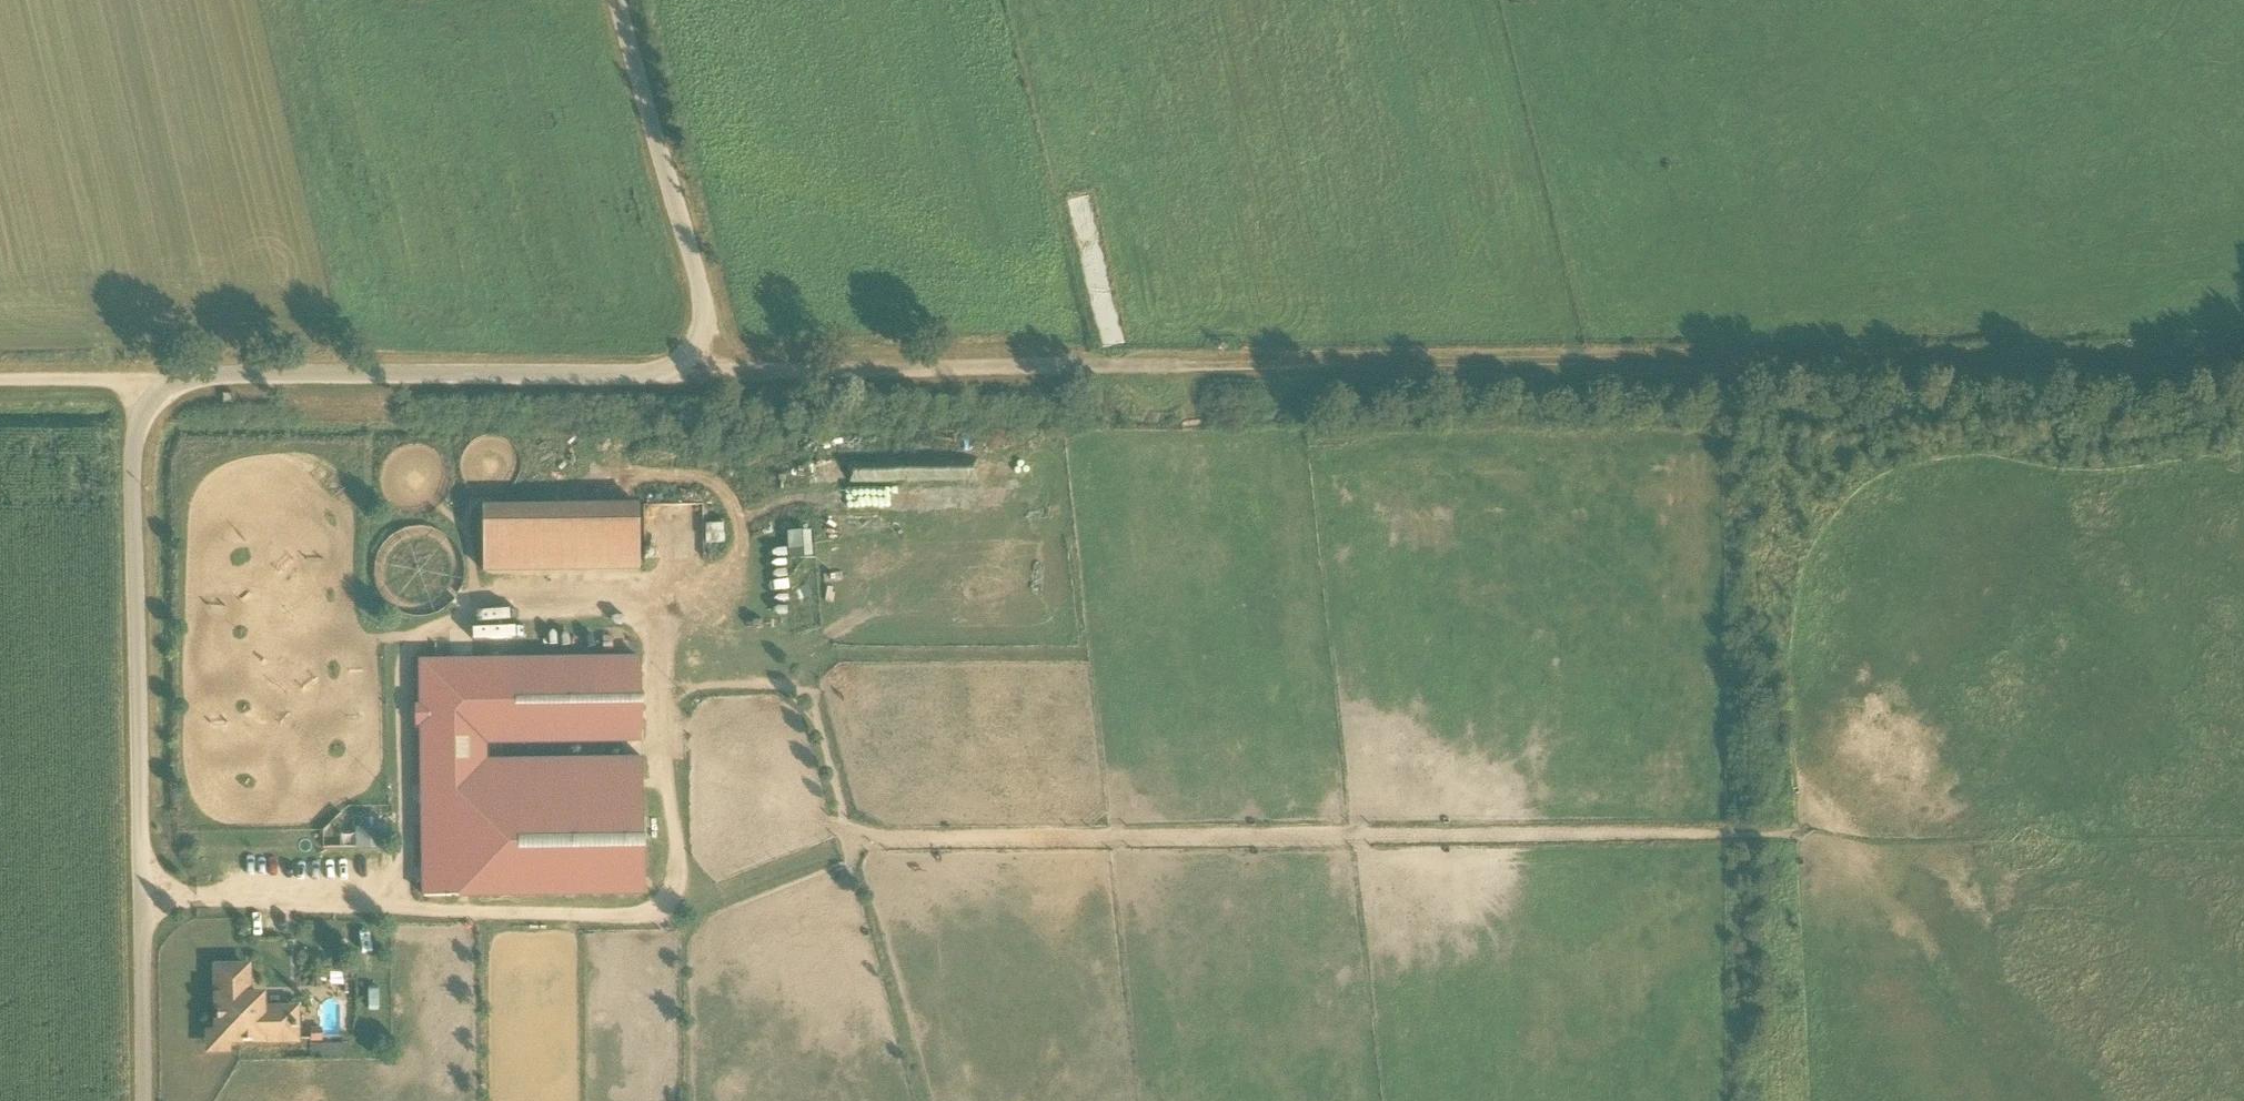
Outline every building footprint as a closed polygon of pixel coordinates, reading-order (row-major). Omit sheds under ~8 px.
[(639,503),(515,504),(517,572),(639,571),(639,503)] [(789,557),(812,556),(811,528),(787,530),(789,557)] [(488,745),(643,742),(641,659),(421,662),(425,896),(645,894),(643,758),(488,760),(488,745)] [(385,847),(384,825),(356,826),(357,848),(385,847)] [(249,997),(248,967),(217,967),(218,1032),(228,1042),(297,1041),(296,1010),(263,1010),(262,997),(249,997)]
